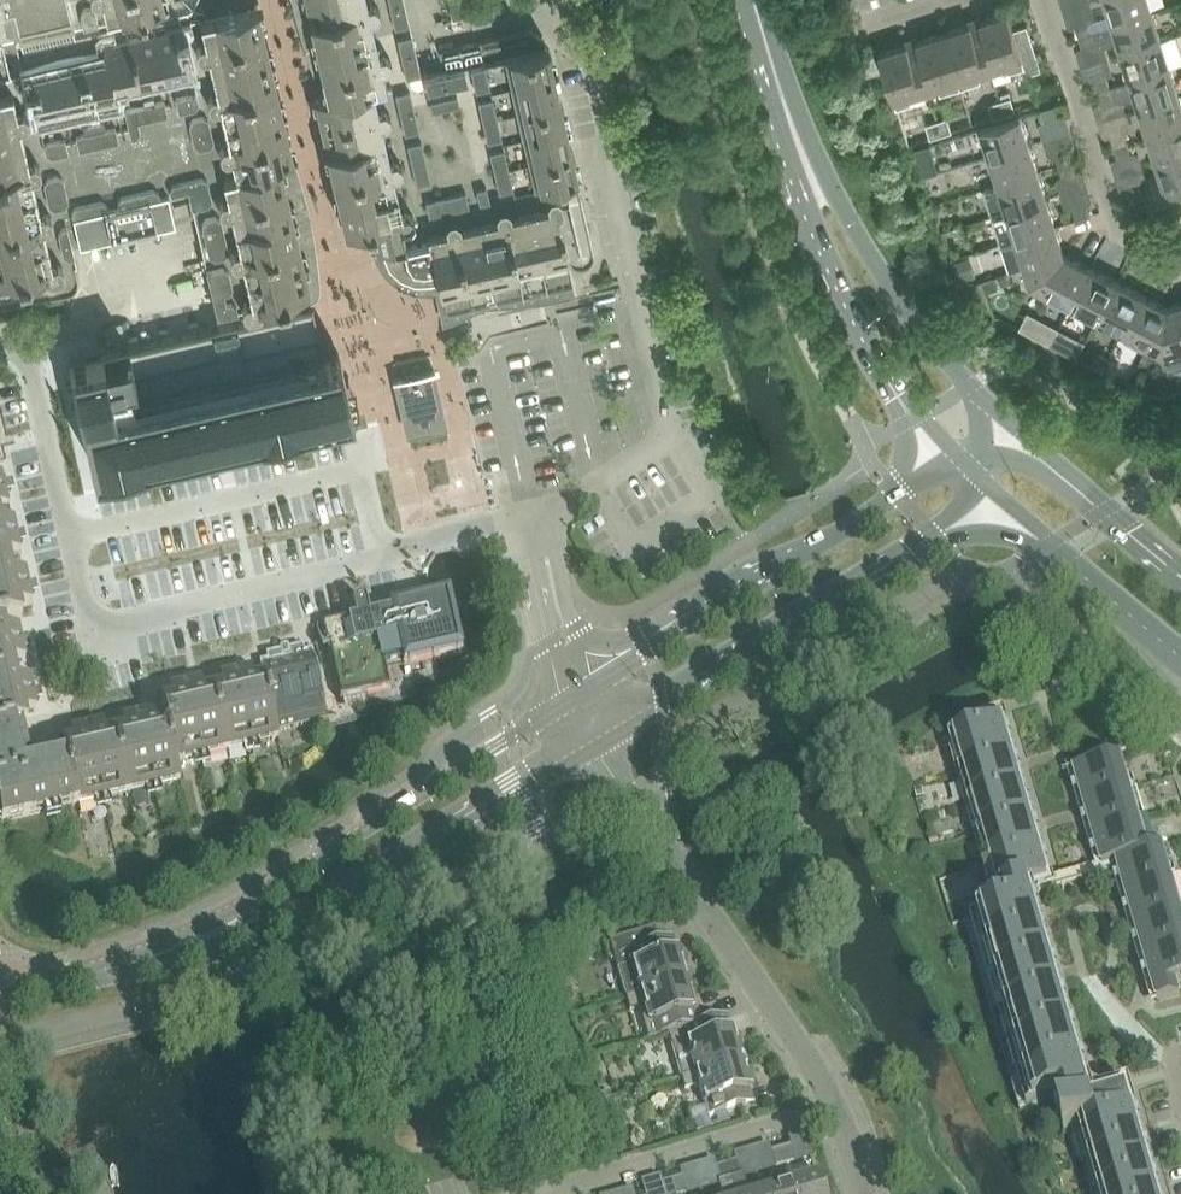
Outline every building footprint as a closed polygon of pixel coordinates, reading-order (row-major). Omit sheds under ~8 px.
[(7,37),(15,35),(40,30),(67,23),(93,17),(98,16),(99,16),(137,8),(142,11),(159,8),(162,2),(165,1),(164,0),(166,0),(0,0),(0,39),(7,37)] [(303,43),(307,59),(316,85),(318,90),(322,96),(328,95),(324,80),(319,56),(311,23),(306,0),(290,0),(303,43)] [(558,190),(560,188),(561,187),(564,186),(567,185),(569,185),(572,185),(573,185),(576,187),(578,188),(580,191),(576,174),(578,173),(548,44),(544,45),(543,37),(530,29),(439,50),(443,69),(407,77),(401,52),(414,49),(403,0),(306,0),(311,23),(319,56),(324,80),(328,95),(322,96),(320,97),(315,98),(318,110),(324,136),(335,185),(345,227),(351,226),(370,221),(374,238),(376,246),(377,246),(378,249),(439,287),(446,314),(571,285),(575,284),(570,263),(569,257),(555,198),(556,195),(556,193),(557,192),(558,190)] [(481,0),(449,0),(453,18),(484,11),(481,0)] [(1154,12),(1150,0),(1106,0),(1108,7),(1114,25),(1154,12)] [(295,222),(282,161),(294,158),(291,145),(290,139),(279,92),(259,4),(250,6),(181,22),(181,20),(102,38),(103,40),(52,52),(2,63),(0,64),(0,279),(75,262),(66,225),(78,222),(81,236),(172,215),(165,187),(178,185),(152,72),(163,69),(195,210),(219,310),(242,305),(243,307),(248,310),(260,308),(263,302),(263,300),(299,292),(311,289),(295,222)] [(1080,36),(1083,46),(1097,42),(1102,44),(1119,39),(1123,52),(1162,40),(1154,12),(1114,25),(1094,31),(1080,36)] [(970,25),(945,33),(960,80),(1024,59),(1022,53),(1018,41),(1015,30),(1009,13),(983,21),(982,17),(969,21),(970,25)] [(1076,25),(1080,36),(1094,31),(1090,20),(1076,25)] [(1018,41),(1031,37),(1028,26),(1015,30),(1018,41)] [(907,45),(881,53),(895,100),(960,80),(945,33),(920,41),(919,37),(906,41),(907,45)] [(1018,41),(1022,53),(1035,48),(1031,37),(1018,41)] [(1132,80),(1171,68),(1162,40),(1123,52),(1132,80)] [(1025,64),(1039,59),(1035,48),(1022,53),(1024,59),(1025,64)] [(876,55),(862,59),(868,76),(881,71),(876,55)] [(1042,70),(1039,59),(1025,64),(1029,75),(1042,70)] [(1140,108),(1180,95),(1171,68),(1132,80),(1111,87),(1098,91),(1101,102),(1115,97),(1119,100),(1136,94),(1140,108)] [(165,187),(172,215),(188,212),(195,210),(163,69),(152,72),(178,185),(165,187)] [(1094,80),(1098,91),(1111,87),(1108,76),(1094,80)] [(1180,125),(1180,99),(1180,95),(1140,108),(1149,135),(1180,125)] [(1002,100),(1006,114),(1017,111),(1012,97),(1002,100)] [(1006,114),(1002,100),(991,103),(996,117),(1006,114)] [(1056,105),(1042,109),(1045,120),(1059,116),(1056,105)] [(982,127),(991,156),(1030,144),(1021,115),(982,127)] [(938,120),(943,134),(954,131),(949,117),(938,120)] [(943,134),(938,120),(928,124),(932,138),(943,134)] [(1180,155),(1180,125),(1149,135),(1158,163),(1180,155)] [(1115,146),(1129,142),(1126,131),(1112,136),(1115,146)] [(1129,142),(1115,146),(1119,157),(1132,153),(1129,142)] [(999,184),(1039,172),(1030,144),(991,156),(999,184)] [(929,145),(916,149),(919,160),(933,156),(929,145)] [(1060,165),(1074,161),(1070,149),(1056,154),(1060,165)] [(1167,191),(1180,187),(1180,155),(1158,163),(1167,191)] [(311,289),(299,292),(300,296),(302,298),(307,299),(312,299),(315,297),(316,295),(317,293),(318,290),(318,287),(318,275),(311,221),(309,212),(306,199),(294,158),(282,161),(295,222),(311,289)] [(1074,161),(1060,165),(1063,176),(1077,172),(1074,161)] [(999,184),(985,188),(994,215),(1048,199),(1039,172),(999,184)] [(595,256),(595,254),(595,252),(580,191),(578,188),(576,187),(573,185),(572,185),(569,185),(567,185),(564,186),(561,187),(560,188),(558,190),(557,192),(556,193),(556,195),(555,198),(569,257),(570,259),(572,262),(574,263),(577,265),(580,266),(583,266),(586,265),(589,264),(590,263),(592,262),(593,260),(594,258),(595,256)] [(1143,187),(1129,191),(1133,202),(1147,198),(1143,187)] [(994,215),(1002,243),(1056,227),(1048,199),(994,215)] [(1091,216),(1087,204),(1074,209),(1077,220),(1091,216)] [(1011,270),(1022,267),(1024,266),(1025,266),(1065,254),(1056,227),(1002,243),(1011,270)] [(573,293),(571,285),(446,314),(439,287),(378,249),(377,246),(376,246),(374,238),(368,239),(370,250),(372,256),(374,262),(375,266),(377,268),(378,270),(381,274),(386,278),(393,283),(403,288),(412,291),(415,291),(421,292),(434,292),(442,323),(464,314),(486,306),(506,304),(527,302),(540,300),(573,293)] [(1025,266),(1024,266),(1022,267),(1027,285),(1044,294),(1045,291),(1072,305),(1091,267),(1065,254),(1025,266)] [(969,256),(955,261),(961,279),(975,274),(969,256)] [(1098,318),(1117,281),(1091,267),(1072,305),(1098,318)] [(1123,331),(1143,294),(1117,281),(1098,318),(1123,331)] [(1149,344),(1168,307),(1143,294),(1123,331),(1149,344)] [(1149,344),(1148,347),(1164,355),(1180,349),(1180,303),(1168,307),(1149,344)] [(73,358),(70,359),(71,363),(76,385),(77,388),(82,410),(82,414),(87,436),(88,439),(93,461),(94,465),(98,464),(119,459),(123,458),(145,453),(147,453),(148,452),(164,449),(167,448),(183,444),(185,444),(187,443),(202,440),(206,439),(221,436),(223,435),(225,435),(240,431),(244,430),(259,427),(261,426),(263,426),(278,423),(282,422),(297,418),(299,418),(301,417),(322,412),(324,412),(326,412),(348,407),(351,406),(351,402),(346,380),(345,377),(340,355),(339,351),(335,352),(324,355),(313,304),(287,310),(104,352),(84,356),(73,358)] [(1051,345),(1058,332),(1048,327),(1041,340),(1051,345)] [(1058,332),(1051,345),(1061,350),(1068,337),(1058,332)] [(1103,372),(1109,359),(1099,354),(1093,367),(1103,372)] [(1109,359),(1103,372),(1113,377),(1120,364),(1109,359)] [(405,414),(427,428),(441,405),(433,369),(410,374),(396,377),(405,414)] [(9,502),(7,491),(12,490),(10,480),(4,481),(2,470),(0,470),(0,504),(9,502)] [(11,565),(9,556),(21,553),(18,542),(24,540),(21,531),(16,532),(13,521),(1,523),(0,518),(0,568),(11,565)] [(34,586),(33,582),(28,583),(25,571),(13,574),(11,565),(0,568),(0,622),(4,621),(4,622),(9,621),(9,620),(23,617),(20,607),(33,604),(30,592),(35,591),(34,586)] [(342,696),(392,683),(388,668),(433,657),(465,650),(449,589),(440,591),(429,585),(422,595),(368,609),(366,602),(366,600),(365,599),(364,599),(363,598),(361,597),(359,597),(357,597),(355,598),(354,600),(352,601),(352,603),(352,604),(355,617),(323,625),(329,651),(331,651),(342,696)] [(16,672),(14,663),(26,660),(23,648),(28,647),(26,638),(21,639),(18,627),(6,630),(4,622),(4,621),(0,622),(0,675),(16,672)] [(267,660),(259,661),(264,680),(272,713),(273,713),(324,701),(313,649),(305,651),(303,645),(289,648),(288,646),(280,648),(280,650),(266,654),(267,660)] [(226,750),(252,745),(279,738),(273,713),(272,713),(264,680),(254,682),(252,670),(240,672),(239,667),(230,669),(231,674),(219,677),(222,689),(213,691),(226,750)] [(39,693),(38,688),(33,690),(30,678),(18,681),(16,672),(0,675),(0,729),(21,724),(21,725),(28,724),(25,713),(37,710),(35,699),(40,698),(39,693)] [(175,762),(176,762),(201,756),(226,750),(213,691),(204,693),(201,681),(189,684),(188,679),(179,681),(180,686),(169,689),(171,701),(161,703),(164,718),(165,722),(166,722),(175,762)] [(128,793),(154,787),(181,781),(176,762),(175,762),(166,722),(165,722),(156,724),(154,712),(142,715),(141,709),(131,711),(133,717),(121,719),(124,732),(115,734),(128,793)] [(90,721),(85,722),(81,723),(82,728),(70,731),(73,743),(63,746),(64,752),(66,752),(78,804),(128,793),(115,734),(106,736),(103,724),(91,726),(90,721)] [(949,738),(959,770),(968,801),(977,833),(986,864),(996,897),(1003,895),(1004,895),(1008,908),(981,916),(974,918),(965,921),(975,953),(984,984),(993,1016),(1002,1047),(1011,1079),(1021,1111),(1030,1108),(1037,1106),(1056,1101),(1065,1133),(1079,1128),(1088,1159),(1098,1191),(1098,1193),(1156,1193),(1151,1175),(1142,1143),(1132,1111),(1127,1094),(1105,1101),(1103,1093),(1093,1087),(1086,1089),(1077,1059),(1068,1027),(1058,996),(1049,964),(1040,933),(1031,901),(1027,888),(1049,882),(1039,849),(1030,817),(1021,786),(1011,754),(1002,722),(983,728),(956,736),(949,738)] [(2,822),(78,804),(66,752),(64,752),(33,759),(28,756),(21,725),(21,724),(0,729),(0,815),(2,822)] [(1093,833),(1102,866),(1117,862),(1158,1001),(1180,995),(1176,980),(1180,979),(1180,910),(1162,846),(1148,850),(1120,756),(1074,769),(1093,833)] [(275,760),(259,763),(261,773),(277,770),(275,760)] [(923,788),(916,789),(918,797),(925,796),(923,788)] [(673,936),(658,940),(653,927),(609,940),(626,997),(640,993),(640,994),(686,980),(673,936)] [(626,997),(630,1010),(639,1008),(648,1039),(700,1023),(700,1022),(686,980),(640,994),(640,993),(626,997)] [(700,1023),(648,1039),(648,1040),(668,1034),(681,1076),(695,1072),(695,1073),(741,1059),(728,1014),(700,1022),(700,1023)] [(741,1059),(695,1073),(695,1072),(681,1076),(685,1090),(699,1085),(704,1103),(710,1101),(714,1115),(754,1103),(741,1059)] [(600,1093),(602,1100),(611,1097),(609,1091),(600,1093)] [(781,1147),(785,1162),(795,1159),(791,1144),(781,1147)] [(785,1162),(781,1147),(771,1150),(775,1164),(785,1162)] [(736,1160),(726,1163),(731,1177),(741,1174),(736,1160)] [(721,1180),(731,1177),(726,1163),(717,1165),(721,1180)] [(791,1181),(794,1193),(825,1193),(819,1172),(791,1181)] [(731,1177),(735,1193),(765,1193),(763,1189),(748,1193),(743,1174),(741,1174),(731,1177)] [(672,1178),(677,1193),(686,1190),(682,1175),(672,1178)] [(723,1193),(735,1193),(731,1177),(721,1180),(719,1181),(723,1193)] [(672,1178),(662,1181),(666,1193),(673,1193),(677,1193),(672,1178)] [(791,1181),(763,1189),(765,1193),(794,1193),(791,1181)]
